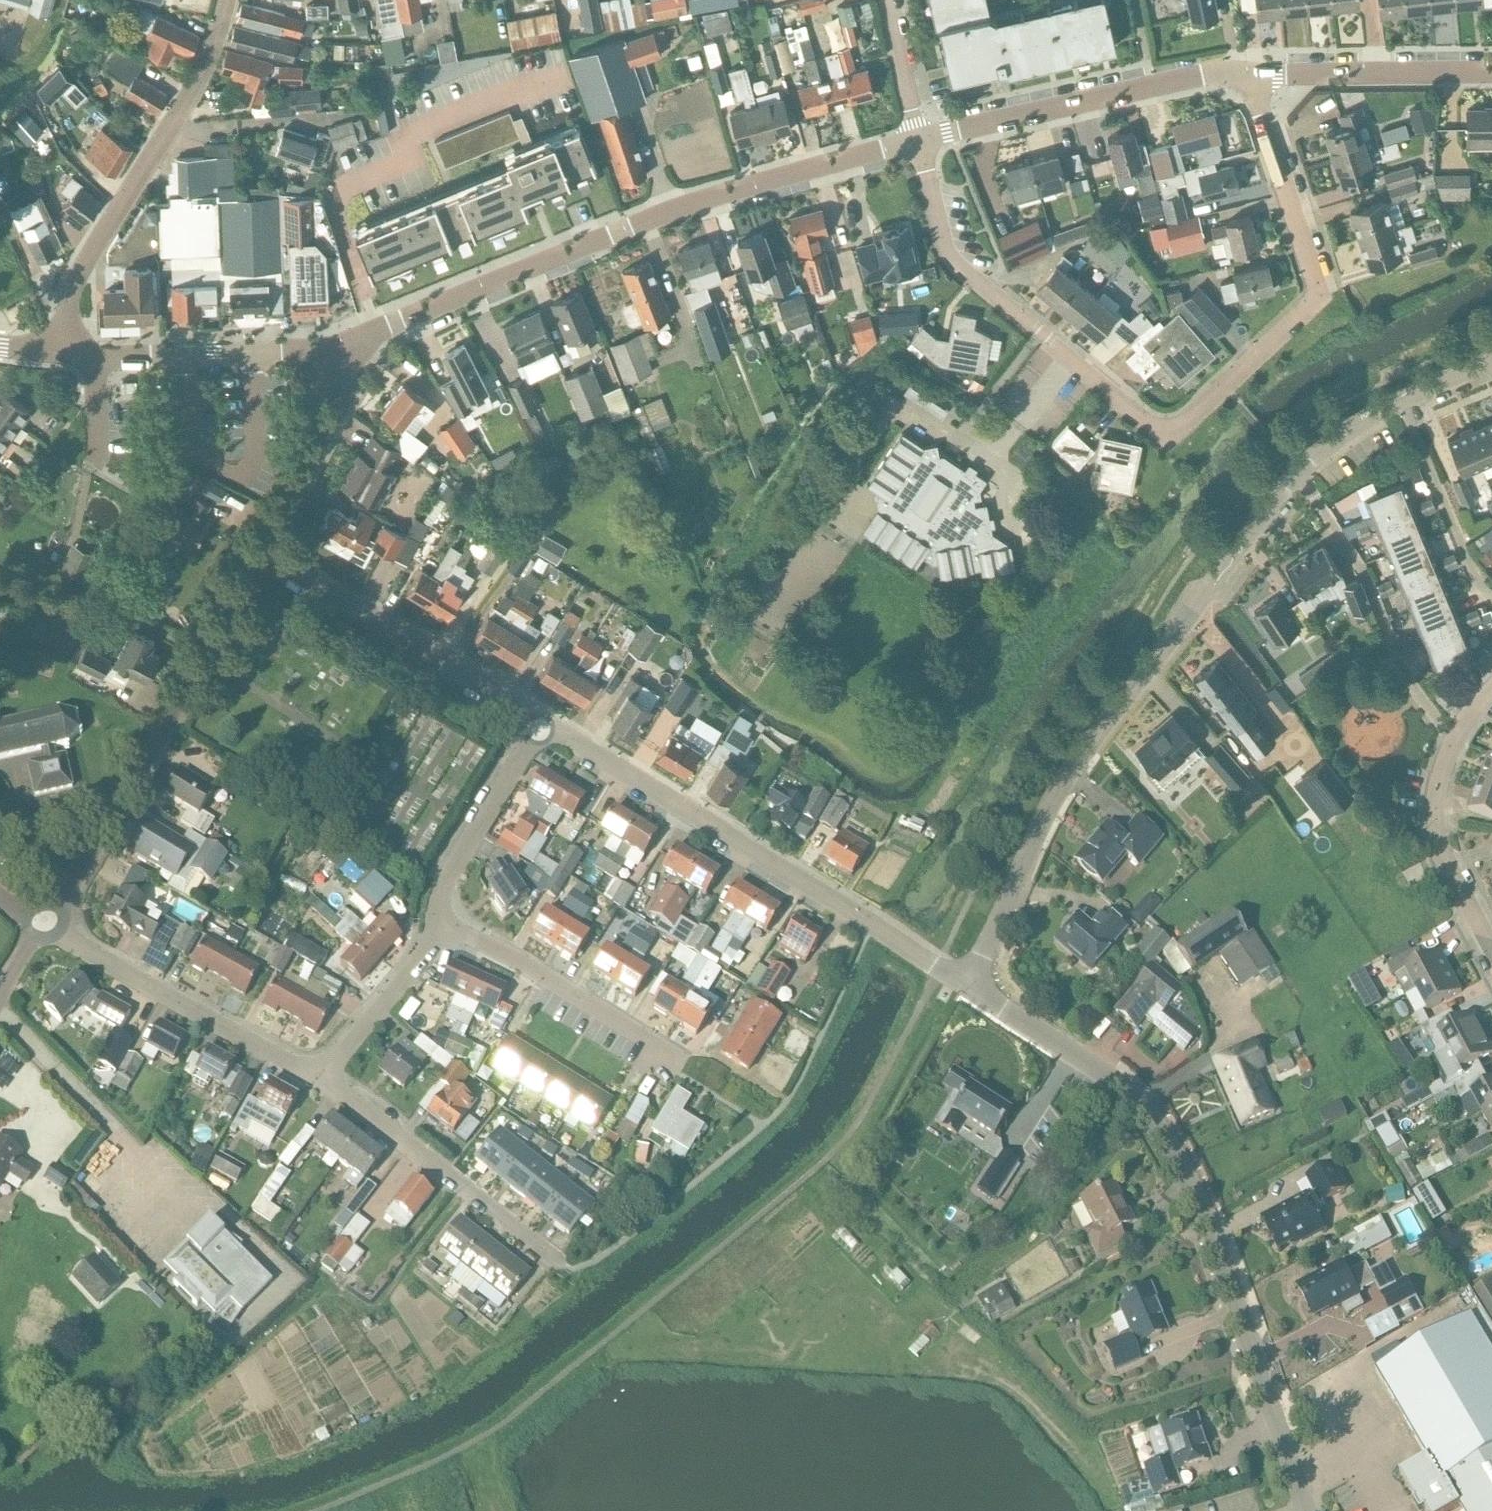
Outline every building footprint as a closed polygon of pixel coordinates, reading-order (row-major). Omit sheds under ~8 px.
[(50,14),(54,0),(0,0),(50,14)] [(93,0),(76,0),(79,9),(95,4),(93,0)] [(343,18),(366,17),(363,5),(360,6),(359,0),(338,0),(340,11),(342,11),(343,18)] [(379,17),(382,36),(380,36),(381,41),(383,52),(386,62),(374,65),(376,76),(388,74),(388,73),(406,69),(404,59),(406,58),(402,34),(404,34),(402,19),(423,15),(420,0),(375,0),(379,17)] [(449,10),(465,7),(463,0),(447,0),(449,10)] [(597,0),(578,0),(585,30),(603,26),(597,0)] [(606,30),(648,23),(647,18),(648,18),(644,2),(630,4),(629,0),(601,0),(606,30)] [(654,19),(688,13),(686,0),(651,0),(644,2),(648,18),(654,17),(654,19)] [(827,7),(825,0),(801,0),(804,12),(827,7)] [(951,78),(985,70),(984,65),(996,62),(997,67),(1005,66),(1006,71),(1023,67),(1022,64),(1044,59),(1045,62),(1076,55),(1076,51),(1097,46),(1098,50),(1115,46),(1104,0),(1070,0),(994,18),(989,15),(986,0),(933,0),(936,9),(932,10),(936,27),(939,26),(943,44),(940,45),(943,60),(947,59),(951,78)] [(1192,18),(1217,12),(1215,0),(1188,0),(1192,18)] [(1257,14),(1283,12),(1282,0),(1255,0),(1257,14)] [(1283,12),(1308,9),(1307,0),(1282,0),(1283,12)] [(1308,9),(1333,6),(1333,0),(1307,0),(1308,9)] [(1380,13),(1405,10),(1404,0),(1378,0),(1380,13)] [(1405,10),(1430,7),(1429,0),(1404,0),(1405,10)] [(836,6),(847,44),(857,41),(851,22),(855,21),(850,2),(836,6)] [(238,19),(299,35),(300,32),(312,35),(315,23),(303,21),(303,19),(242,3),(238,19)] [(305,5),(305,17),(327,16),(327,4),(305,5)] [(157,15),(156,16),(142,9),(134,26),(148,33),(147,35),(155,39),(147,54),(165,62),(172,47),(190,56),(200,36),(157,15)] [(555,10),(507,20),(513,51),(561,41),(555,10)] [(729,13),(703,20),(707,36),(733,29),(729,13)] [(232,42),(293,58),(294,54),(309,58),(313,46),(297,42),(236,26),(232,42)] [(821,80),(829,108),(851,101),(844,74),(837,49),(844,47),(845,46),(840,28),(823,33),(829,52),(824,53),(831,77),(821,80)] [(645,33),(654,58),(661,55),(658,46),(668,42),(663,29),(653,32),(653,31),(645,33)] [(600,117),(622,183),(647,174),(625,108),(646,100),(643,91),(653,88),(644,61),(654,58),(645,33),(625,40),(625,37),(570,56),(591,120),(600,117)] [(798,87),(806,114),(829,108),(821,80),(809,38),(776,46),(781,65),(803,59),(810,83),(798,87)] [(761,43),(771,76),(783,73),(781,65),(776,46),(773,40),(761,43)] [(844,74),(851,101),(874,95),(867,67),(856,70),(849,46),(845,46),(844,47),(837,49),(844,74)] [(136,75),(144,63),(120,48),(106,70),(130,84),(125,93),(158,113),(168,95),(136,75)] [(242,96),(260,101),(265,85),(266,85),(269,74),(278,76),(278,82),(302,83),(302,65),(278,64),(278,65),(273,63),(227,49),(222,69),(247,77),(242,96)] [(729,89),(722,64),(709,68),(716,92),(729,89)] [(60,66),(37,88),(51,102),(62,92),(76,106),(88,95),(60,66)] [(765,137),(756,105),(746,66),(728,71),(736,100),(743,98),(746,108),(730,112),(739,144),(765,137)] [(322,107),(320,87),(290,90),(293,110),(322,107)] [(783,98),(756,105),(765,137),(791,129),(783,98)] [(1405,123),(1407,135),(1437,128),(1431,103),(1410,107),(1413,121),(1405,123)] [(1487,107),(1487,109),(1467,109),(1468,143),(1491,143),(1491,107),(1487,107)] [(44,129),(25,109),(8,124),(28,145),(44,129)] [(1326,135),(1334,161),(1379,147),(1375,135),(1362,140),(1357,125),(1366,123),(1362,109),(1339,116),(1343,129),(1326,135)] [(435,141),(446,167),(519,137),(508,111),(435,141)] [(1149,151),(1156,177),(1184,169),(1180,152),(1195,147),(1200,165),(1213,161),(1218,159),(1221,153),(1218,141),(1221,140),(1214,114),(1172,125),(1177,143),(1149,151)] [(88,134),(95,123),(82,115),(75,126),(88,134)] [(328,127),(335,149),(359,142),(359,140),(367,138),(361,118),(353,121),(352,120),(328,127)] [(55,144),(74,157),(87,138),(67,125),(55,144)] [(132,147),(102,129),(86,155),(116,173),(132,147)] [(308,162),(320,166),(330,136),(318,132),(316,139),(284,129),(277,151),(308,162)] [(597,173),(579,129),(505,159),(510,170),(356,233),(373,277),(375,276),(425,255),(425,256),(427,255),(451,245),(452,245),(452,244),(475,235),(476,235),(477,235),(477,234),(527,214),(528,214),(529,213),(522,196),(541,188),(543,195),(545,194),(569,183),(570,184),(571,183),(595,173),(597,173)] [(1142,194),(1157,190),(1154,178),(1153,179),(1151,171),(1152,171),(1144,142),(1137,144),(1134,132),(1108,139),(1116,171),(1132,166),(1135,176),(1137,175),(1142,194)] [(177,169),(202,186),(216,186),(235,185),(233,145),(205,146),(206,158),(177,158),(177,169)] [(1334,161),(1342,186),(1374,176),(1369,162),(1383,158),(1379,147),(1334,161)] [(1030,160),(1038,191),(1066,184),(1057,153),(1030,160)] [(1038,191),(1030,160),(1005,167),(1013,198),(1038,191)] [(1184,169),(1156,177),(1156,178),(1154,178),(1157,190),(1160,188),(1163,198),(1160,198),(1166,221),(1187,216),(1181,192),(1178,193),(1176,184),(1186,182),(1188,193),(1204,189),(1207,200),(1238,192),(1231,165),(1215,169),(1213,161),(1200,165),(1184,169)] [(1383,173),(1388,188),(1421,177),(1421,176),(1417,164),(1413,166),(1412,164),(1383,173)] [(217,299),(221,299),(216,186),(202,186),(177,169),(174,169),(174,181),(171,181),(172,195),(167,195),(167,202),(156,202),(159,266),(171,266),(172,284),(167,284),(168,303),(173,302),(173,315),(202,314),(201,301),(218,301),(217,299)] [(309,170),(304,186),(317,191),(323,175),(309,170)] [(1472,198),(1471,172),(1439,173),(1439,199),(1472,198)] [(1388,188),(1391,200),(1418,192),(1418,191),(1435,185),(1432,173),(1421,176),(1421,177),(1388,188)] [(64,206),(86,223),(102,203),(81,187),(83,185),(72,177),(61,191),(70,198),(64,206)] [(1074,195),(1079,218),(1091,215),(1085,191),(1083,191),(1081,179),(1069,182),(1072,195),(1074,195)] [(222,313),(235,313),(239,316),(239,318),(260,317),(260,315),(264,312),(283,310),(283,278),(282,278),(281,269),(280,269),(278,190),(278,186),(248,186),(248,185),(235,185),(216,186),(221,299),(222,313)] [(320,195),(278,190),(280,269),(281,269),(290,269),(290,288),(291,310),(329,309),(329,292),(340,287),(339,286),(348,284),(339,257),(340,256),(332,233),(333,233),(320,195)] [(9,237),(23,230),(12,207),(23,202),(19,191),(0,200),(0,216),(9,237)] [(23,202),(12,207),(23,230),(39,262),(57,253),(55,249),(62,246),(38,195),(23,202)] [(161,316),(159,266),(156,202),(152,200),(147,200),(145,204),(145,207),(142,205),(123,236),(118,233),(107,250),(108,262),(106,262),(107,286),(105,286),(106,318),(161,316)] [(1350,212),(1359,239),(1394,228),(1385,201),(1350,212)] [(801,252),(811,291),(834,284),(826,249),(824,250),(820,234),(827,232),(821,209),(790,217),(799,252),(801,252)] [(1200,233),(1196,215),(1164,223),(1169,241),(1200,233)] [(1222,240),(1226,256),(1234,254),(1234,255),(1259,249),(1258,247),(1263,245),(1259,232),(1255,233),(1250,216),(1226,222),(1226,223),(1211,227),(1215,241),(1222,240)] [(1359,239),(1367,267),(1402,255),(1401,250),(1412,247),(1410,240),(1415,239),(1410,223),(1394,228),(1359,239)] [(858,246),(867,280),(883,275),(884,277),(919,268),(908,227),(883,234),(884,239),(858,246)] [(1000,238),(1011,263),(1049,247),(1044,236),(1033,241),(1027,227),(1000,238)] [(1081,248),(1092,257),(1111,234),(1101,231),(1091,241),(1088,239),(1081,248)] [(764,271),(772,295),(796,286),(787,258),(774,263),(764,233),(737,243),(749,276),(764,271)] [(1092,257),(1109,272),(1117,262),(1120,265),(1131,254),(1117,235),(1111,234),(1092,257)] [(723,279),(709,240),(678,251),(692,290),(723,279)] [(1413,266),(1439,257),(1434,244),(1408,252),(1413,266)] [(1036,287),(1055,303),(1075,278),(1065,270),(1072,261),(1063,253),(1056,263),(1036,287)] [(642,321),(644,327),(671,316),(649,260),(622,271),(634,300),(625,304),(622,310),(627,322),(633,325),(642,321)] [(1220,284),(1225,301),(1240,297),(1240,298),(1274,289),(1267,263),(1234,272),(1235,280),(1220,284)] [(1075,278),(1055,303),(1075,319),(1095,295),(1075,278)] [(573,340),(579,354),(590,349),(584,335),(595,330),(579,292),(553,303),(569,341),(573,340)] [(707,346),(727,338),(709,292),(689,300),(707,346)] [(796,327),(798,334),(814,329),(811,321),(813,320),(803,293),(778,302),(788,330),(796,327)] [(1216,335),(1231,321),(1205,293),(1190,307),(1216,335)] [(1097,336),(1109,345),(1118,334),(1130,344),(1131,344),(1149,329),(1149,328),(1153,325),(1141,309),(1129,320),(1117,310),(1115,312),(1095,295),(1075,319),(1096,337),(1097,336)] [(1154,354),(1179,383),(1214,354),(1189,325),(1198,317),(1183,300),(1173,306),(1172,307),(1177,314),(1153,334),(1149,329),(1131,344),(1136,350),(1126,358),(1135,370),(1154,354)] [(539,310),(504,326),(521,364),(556,348),(539,310)] [(913,335),(923,323),(910,311),(899,323),(913,335)] [(869,314),(850,319),(860,356),(876,343),(869,314)] [(974,317),(955,314),(950,342),(938,340),(932,335),(924,344),(915,336),(912,338),(940,363),(984,371),(990,336),(972,327),(974,317)] [(610,345),(624,383),(653,373),(642,345),(653,341),(649,331),(610,345)] [(464,344),(445,354),(458,381),(455,383),(453,379),(439,387),(467,428),(475,423),(464,401),(487,389),(464,344)] [(577,370),(602,426),(613,422),(612,419),(631,411),(621,384),(603,392),(592,364),(577,370)] [(953,380),(967,385),(972,372),(958,367),(953,380)] [(602,426),(577,370),(565,375),(588,432),(602,426)] [(538,408),(524,377),(508,384),(522,415),(538,408)] [(136,381),(123,381),(124,392),(136,392),(136,381)] [(382,411),(403,427),(416,410),(426,418),(435,407),(404,383),(382,411)] [(21,425),(31,411),(0,388),(0,409),(21,425)] [(663,398),(647,404),(655,426),(671,419),(663,398)] [(632,408),(647,446),(657,442),(642,404),(632,408)] [(11,438),(21,425),(0,409),(0,430),(11,438)] [(1491,443),(1491,421),(1484,424),(1491,443)] [(471,442),(458,422),(445,430),(459,450),(471,442)] [(1484,424),(1465,432),(1481,467),(1491,462),(1491,443),(1484,424)] [(1078,468),(1095,450),(1068,426),(1052,444),(1078,468)] [(425,444),(403,427),(391,442),(413,460),(425,444)] [(1,451),(11,438),(0,430),(0,450),(1,451)] [(938,562),(941,576),(981,568),(982,573),(1015,567),(1010,545),(1009,545),(1009,544),(992,533),(988,511),(969,514),(968,508),(975,507),(974,499),(981,498),(980,490),(986,480),(967,466),(965,469),(943,455),(939,456),(937,444),(922,447),(923,446),(902,432),(867,485),(879,493),(875,499),(877,510),(863,531),(915,566),(922,556),(932,563),(938,562)] [(1462,475),(1481,467),(1465,432),(1448,440),(1462,475)] [(358,453),(342,483),(377,502),(394,473),(391,471),(401,453),(402,452),(400,451),(374,437),(364,456),(358,453)] [(1100,483),(1130,489),(1137,455),(1126,453),(1129,443),(1102,438),(1098,458),(1105,460),(1100,483)] [(1452,482),(1463,508),(1476,502),(1464,477),(1452,482)] [(207,479),(201,490),(219,500),(225,489),(207,479)] [(183,487),(174,482),(165,498),(174,503),(183,487)] [(1402,482),(1384,490),(1395,518),(1414,510),(1402,482)] [(1395,518),(1384,490),(1365,497),(1376,526),(1395,518)] [(160,550),(169,554),(175,552),(181,541),(194,547),(208,521),(211,515),(206,513),(211,505),(196,497),(189,510),(179,505),(159,543),(160,550)] [(1420,507),(1433,502),(1431,497),(1418,502),(1420,507)] [(1433,502),(1420,507),(1423,514),(1436,509),(1433,502)] [(320,526),(360,547),(375,519),(360,511),(356,519),(331,506),(320,526)] [(406,533),(408,534),(421,541),(436,514),(429,510),(422,522),(415,517),(406,533)] [(1414,510),(1395,518),(1407,546),(1425,539),(1414,510)] [(1044,520),(1034,513),(1027,523),(1037,530),(1044,520)] [(1395,518),(1376,526),(1388,554),(1407,546),(1395,518)] [(477,563),(492,572),(512,538),(490,524),(489,525),(482,520),(471,538),(486,547),(477,563)] [(1357,534),(1369,528),(1367,523),(1355,529),(1357,534)] [(395,559),(407,565),(421,541),(408,534),(406,536),(383,524),(371,546),(395,559)] [(1483,533),(1491,545),(1491,527),(1483,533)] [(1369,528),(1357,534),(1359,541),(1372,535),(1369,528)] [(1467,544),(1475,556),(1491,545),(1483,533),(1467,544)] [(564,549),(547,538),(538,554),(539,555),(548,561),(555,564),(564,549)] [(1425,539),(1407,546),(1418,574),(1437,566),(1425,539)] [(407,593),(427,606),(463,550),(451,543),(432,575),(422,569),(407,593)] [(1345,593),(1353,613),(1370,606),(1359,579),(1345,584),(1340,572),(1321,543),(1285,567),(1304,596),(1329,579),(1340,595),(1345,593)] [(84,578),(95,554),(72,544),(61,568),(84,578)] [(427,606),(448,619),(463,594),(473,576),(464,570),(466,566),(463,565),(472,551),(465,546),(463,550),(427,606)] [(519,577),(533,553),(521,546),(507,569),(519,577)] [(1407,546),(1388,554),(1400,582),(1418,574),(1407,546)] [(1444,564),(1456,559),(1454,552),(1441,558),(1444,564)] [(1456,559),(1444,564),(1446,570),(1459,564),(1456,559)] [(1437,566),(1418,574),(1430,602),(1449,595),(1437,566)] [(475,635),(497,648),(528,599),(529,599),(540,579),(529,572),(505,612),(494,605),(488,614),(475,635)] [(1411,610),(1430,602),(1418,574),(1400,582),(1411,610)] [(1380,590),(1392,585),(1390,579),(1378,584),(1380,590)] [(1392,585),(1380,590),(1383,596),(1395,591),(1392,585)] [(1253,611),(1274,642),(1297,627),(1305,638),(1318,630),(1302,606),(1290,614),(1277,595),(1253,611)] [(1449,595),(1430,602),(1442,630),(1460,623),(1449,595)] [(497,648),(519,662),(533,641),(531,640),(538,629),(539,627),(529,620),(538,605),(529,599),(528,599),(497,648)] [(1430,602),(1411,610),(1423,638),(1442,630),(1430,602)] [(552,637),(564,644),(575,627),(574,626),(580,616),(568,608),(561,619),(562,619),(552,637)] [(1467,620),(1479,615),(1477,608),(1464,613),(1467,620)] [(549,635),(560,618),(549,611),(539,627),(538,629),(549,635)] [(1479,615),(1467,620),(1469,625),(1481,620),(1479,615)] [(647,621),(628,649),(644,660),(663,631),(647,621)] [(1472,651),(1460,623),(1442,630),(1453,659),(1472,651)] [(114,663),(146,680),(159,656),(150,651),(155,641),(132,629),(114,663)] [(1442,630),(1423,638),(1434,666),(1453,659),(1442,630)] [(582,655),(592,638),(583,633),(573,650),(582,655)] [(1403,646),(1416,641),(1413,634),(1401,639),(1403,646)] [(562,688),(584,702),(597,681),(587,674),(595,660),(594,659),(602,644),(592,638),(582,655),(575,667),(562,688)] [(1416,641),(1403,646),(1406,652),(1418,647),(1416,641)] [(112,657),(86,644),(77,664),(102,676),(112,657)] [(540,675),(562,688),(575,667),(553,654),(540,675)] [(1233,730),(1253,757),(1275,739),(1255,712),(1256,711),(1217,661),(1193,680),(1232,730),(1233,730)] [(809,669),(803,678),(810,683),(816,674),(809,669)] [(611,719),(635,733),(651,707),(650,706),(658,693),(630,674),(613,702),(619,707),(611,719)] [(682,714),(698,686),(681,676),(665,704),(682,714)] [(41,750),(44,760),(27,764),(34,796),(71,787),(65,755),(54,758),(52,748),(68,744),(79,732),(75,716),(61,712),(0,726),(0,759),(41,750)] [(747,728),(752,721),(740,714),(723,743),(720,741),(709,760),(719,767),(707,787),(730,801),(747,772),(735,765),(738,759),(727,752),(730,747),(737,752),(740,748),(746,751),(753,738),(748,735),(750,730),(747,728)] [(1195,743),(1172,717),(1158,729),(1159,730),(1137,750),(1154,769),(1153,771),(1152,775),(1161,785),(1166,785),(1192,762),(1184,753),(1195,743)] [(657,757),(685,773),(699,749),(708,754),(715,742),(679,721),(657,757)] [(1249,774),(1220,742),(1203,757),(1233,789),(1249,774)] [(1491,777),(1491,755),(1489,754),(1482,773),(1491,777)] [(1325,799),(1314,808),(1322,818),(1333,809),(1352,794),(1325,760),(1306,775),(1325,799)] [(201,811),(215,789),(182,769),(166,797),(188,810),(181,822),(204,835),(214,819),(201,811)] [(506,829),(496,846),(519,859),(521,856),(527,845),(533,835),(535,833),(564,785),(542,771),(527,796),(531,808),(515,834),(506,829)] [(1482,773),(1475,791),(1491,797),(1491,777),(1482,773)] [(586,798),(564,785),(535,833),(545,839),(553,826),(555,828),(563,814),(573,820),(586,798)] [(815,790),(805,807),(778,789),(768,805),(774,809),(766,823),(776,829),(776,834),(785,839),(789,837),(790,838),(793,833),(806,841),(830,798),(815,790)] [(1475,791),(1468,809),(1491,818),(1491,797),(1475,791)] [(838,792),(819,823),(834,832),(853,801),(838,792)] [(604,848),(594,864),(605,872),(614,858),(622,844),(629,833),(636,821),(615,808),(601,831),(622,843),(615,854),(604,848)] [(1368,813),(1364,815),(1358,818),(1364,828),(1370,824),(1373,823),(1368,813)] [(920,835),(925,824),(912,818),(910,822),(904,819),(901,826),(920,835)] [(1076,860),(1104,884),(1127,857),(1139,868),(1162,840),(1137,819),(1122,838),(1109,827),(1091,848),(1088,846),(1076,860)] [(614,858),(605,872),(616,878),(632,850),(644,857),(658,835),(657,834),(659,830),(651,825),(648,829),(636,821),(629,833),(622,844),(614,858)] [(145,863),(148,862),(173,877),(168,886),(183,895),(197,873),(211,882),(227,855),(199,838),(193,848),(150,822),(132,852),(137,855),(138,858),(145,863)] [(869,848),(842,832),(825,860),(852,876),(869,848)] [(527,845),(521,856),(534,864),(549,841),(545,839),(535,833),(533,835),(527,845)] [(307,843),(300,851),(307,856),(314,849),(307,843)] [(673,876),(649,913),(650,914),(661,920),(685,883),(699,859),(677,846),(663,869),(673,876)] [(569,876),(570,876),(584,855),(571,847),(558,869),(569,876)] [(656,929),(666,936),(672,928),(673,930),(691,901),(690,900),(696,890),(706,896),(721,873),(699,859),(685,883),(656,928),(656,929)] [(489,887),(507,912),(528,897),(511,872),(510,873),(502,861),(492,868),(500,880),(489,887)] [(527,885),(541,895),(544,891),(544,892),(551,879),(530,866),(523,878),(529,882),(527,885)] [(544,892),(555,899),(569,876),(558,869),(551,879),(544,892)] [(347,902),(365,921),(381,905),(377,902),(386,894),(371,878),(347,902)] [(578,882),(563,907),(573,913),(574,914),(584,897),(589,888),(583,885),(578,882)] [(625,883),(613,902),(625,910),(626,908),(630,901),(636,891),(625,883)] [(712,965),(716,967),(759,896),(737,883),(723,906),(734,912),(712,949),(719,954),(712,965)] [(162,921),(142,910),(147,902),(122,888),(106,918),(151,942),(162,921)] [(341,962),(362,981),(382,958),(336,916),(312,894),(305,903),(336,929),(334,931),(353,949),(341,962)] [(721,970),(726,974),(734,961),(739,964),(745,955),(740,952),(756,926),(767,932),(781,910),(759,896),(716,967),(721,970)] [(584,897),(574,914),(584,920),(594,903),(584,897)] [(1139,926),(1158,905),(1150,897),(1130,918),(1139,926)] [(336,916),(382,958),(403,936),(382,917),(369,930),(344,907),(336,916)] [(546,910),(532,933),(554,946),(568,923),(567,923),(546,910)] [(1219,954),(1240,987),(1275,965),(1250,926),(1243,930),(1231,911),(1176,946),(1193,972),(1219,954)] [(1056,940),(1091,971),(1113,947),(1110,944),(1124,928),(1106,913),(1092,929),(1077,916),(1056,940)] [(822,935),(796,919),(779,947),(805,963),(822,935)] [(181,926),(180,927),(169,920),(156,944),(165,949),(170,938),(173,939),(177,931),(179,932),(174,941),(173,940),(170,947),(185,956),(197,934),(181,926)] [(568,923),(554,946),(576,960),(590,937),(578,929),(568,923)] [(614,983),(636,997),(650,974),(639,967),(658,933),(649,927),(645,933),(634,951),(628,960),(614,983)] [(701,958),(715,936),(700,927),(686,948),(701,958)] [(1149,966),(1170,941),(1155,929),(1134,954),(1149,966)] [(284,946),(320,968),(328,954),(292,933),(284,946)] [(207,969),(220,977),(233,954),(205,939),(190,965),(205,973),(207,969)] [(606,947),(592,970),(614,983),(628,960),(618,954),(606,947)] [(1387,964),(1405,996),(1417,990),(1452,971),(1441,951),(1425,959),(1420,947),(1387,964)] [(231,988),(246,995),(260,969),(233,954),(220,977),(233,984),(231,988)] [(653,1008),(675,1022),(710,964),(709,963),(708,964),(697,957),(678,988),(668,982),(653,1008)] [(457,1023),(479,974),(452,962),(440,987),(456,994),(446,1018),(457,1023)] [(793,973),(775,963),(758,992),(775,1002),(793,973)] [(675,1022),(697,1035),(713,1010),(699,1001),(703,995),(705,997),(721,970),(716,967),(712,965),(710,964),(675,1022)] [(1183,989),(1152,965),(1142,979),(1115,1010),(1136,1027),(1144,1019),(1184,1052),(1199,1033),(1169,1008),(1183,989)] [(303,1027),(318,1035),(332,1008),(327,1005),(329,1001),(321,996),(324,991),(336,997),(342,985),(326,977),(327,974),(317,968),(304,992),(305,993),(292,1016),(305,1023),(303,1027)] [(1368,1009),(1384,1001),(1367,968),(1351,976),(1368,1009)] [(1417,990),(1427,1010),(1462,991),(1452,971),(1417,990)] [(96,1062),(115,1073),(133,1041),(119,1033),(131,1011),(102,995),(92,990),(76,974),(45,1006),(61,1023),(79,1004),(92,1014),(92,1013),(107,1022),(100,1036),(108,1040),(96,1062)] [(445,1050),(466,1061),(473,1044),(463,1039),(479,1004),(496,1012),(507,987),(479,974),(457,1023),(445,1049),(445,1050)] [(279,1009),(292,1016),(305,993),(304,992),(278,977),(263,1005),(277,1013),(279,1009)] [(753,1001),(737,1027),(765,1044),(781,1018),(753,1001)] [(1430,1037),(1440,1056),(1484,1033),(1474,1013),(1458,1021),(1453,1010),(1421,1027),(1427,1039),(1430,1037)] [(142,1054),(154,1061),(159,1052),(173,1061),(187,1036),(161,1021),(142,1054)] [(750,1069),(765,1044),(737,1027),(722,1052),(750,1069)] [(1269,1052),(1278,1073),(1294,1067),(1287,1052),(1299,1047),(1294,1033),(1280,1039),(1283,1046),(1269,1052)] [(1491,1055),(1491,1047),(1484,1033),(1440,1056),(1420,1067),(1430,1086),(1428,1087),(1429,1089),(1420,1094),(1426,1103),(1435,1099),(1463,1084),(1457,1073),(1491,1055)] [(492,1067),(518,1083),(536,1053),(510,1037),(492,1067)] [(380,1069),(405,1088),(422,1066),(428,1058),(403,1039),(380,1069)] [(1214,1061),(1228,1094),(1261,1080),(1257,1071),(1265,1068),(1255,1044),(1214,1061)] [(227,1094),(241,1103),(253,1082),(240,1074),(243,1069),(234,1063),(235,1062),(209,1048),(196,1070),(197,1070),(193,1077),(194,1081),(204,1087),(208,1085),(212,1079),(222,1085),(222,1084),(230,1089),(227,1094)] [(429,1076),(437,1082),(454,1060),(437,1049),(431,1059),(438,1065),(429,1076)] [(126,1092),(143,1061),(129,1053),(112,1084),(126,1092)] [(518,1083),(543,1099),(561,1069),(536,1053),(518,1083)] [(443,1125),(452,1132),(475,1102),(459,1090),(470,1075),(467,1073),(470,1070),(455,1058),(454,1060),(437,1082),(447,1091),(429,1114),(430,1115),(430,1120),(438,1126),(443,1125)] [(934,1121),(957,1138),(967,1121),(994,1138),(1011,1112),(984,1095),(988,1089),(955,1068),(944,1086),(952,1091),(934,1121)] [(543,1099),(568,1114),(586,1084),(561,1069),(543,1099)] [(1483,1113),(1491,1108),(1491,1082),(1485,1086),(1480,1075),(1463,1084),(1435,1099),(1440,1108),(1459,1098),(1460,1101),(1472,1094),(1483,1113)] [(1275,1112),(1261,1080),(1228,1094),(1242,1126),(1275,1112)] [(288,1088),(286,1090),(270,1081),(259,1102),(249,1096),(230,1130),(235,1133),(238,1128),(246,1133),(252,1123),(276,1136),(285,1118),(286,1119),(298,1097),(297,1096),(298,1093),(288,1088)] [(594,1130),(612,1100),(586,1084),(568,1114),(594,1130)] [(672,1154),(680,1159),(685,1158),(688,1153),(689,1153),(704,1127),(682,1113),(691,1098),(677,1089),(652,1132),(665,1140),(666,1139),(673,1144),(670,1149),(672,1154)] [(614,1136),(628,1144),(649,1108),(648,1102),(639,1097),(625,1120),(624,1119),(614,1136)] [(230,1123),(240,1105),(227,1098),(217,1116),(230,1123)] [(1341,1099),(1319,1110),(1326,1126),(1349,1115),(1341,1099)] [(1483,1113),(1491,1131),(1491,1108),(1483,1113)] [(339,1160),(358,1135),(333,1116),(314,1141),(339,1160)] [(1370,1134),(1377,1129),(1372,1120),(1369,1121),(1364,1123),(1370,1134)] [(288,1168),(316,1133),(306,1125),(279,1161),(288,1168)] [(534,1134),(522,1127),(517,1135),(529,1142),(534,1134)] [(476,1160),(500,1178),(524,1148),(501,1129),(476,1160)] [(1396,1157),(1410,1148),(1399,1129),(1385,1138),(1396,1157)] [(81,1169),(105,1135),(97,1130),(73,1163),(81,1169)] [(383,1154),(358,1135),(339,1160),(352,1170),(345,1179),(357,1189),(383,1154)] [(1491,1148),(1491,1140),(1489,1135),(1465,1148),(1471,1159),(1491,1148)] [(9,1172),(25,1182),(34,1169),(18,1159),(22,1153),(0,1139),(0,1186),(9,1172)] [(646,1163),(651,1143),(638,1139),(633,1160),(646,1163)] [(558,1149),(547,1142),(542,1150),(552,1157),(558,1149)] [(216,1150),(203,1143),(191,1166),(204,1173),(216,1150)] [(500,1178),(523,1196),(547,1166),(524,1148),(500,1178)] [(995,1201),(1019,1161),(1000,1150),(975,1189),(995,1201)] [(1423,1182),(1407,1152),(1394,1159),(1411,1189),(1423,1182)] [(246,1167),(221,1153),(212,1169),(237,1183),(246,1167)] [(1419,1168),(1426,1180),(1436,1174),(1437,1176),(1454,1166),(1447,1155),(1431,1164),(1430,1162),(1419,1168)] [(578,1174),(584,1166),(572,1159),(567,1167),(578,1174)] [(1263,1218),(1279,1248),(1304,1234),(1306,1237),(1324,1227),(1314,1207),(1323,1202),(1322,1200),(1346,1188),(1332,1163),(1308,1176),(1315,1191),(1263,1218)] [(54,1164),(45,1176),(63,1188),(71,1175),(54,1164)] [(269,1231),(281,1239),(294,1221),(270,1204),(291,1173),(279,1165),(258,1196),(259,1196),(250,1209),(274,1224),(269,1231)] [(523,1196),(545,1215),(570,1184),(547,1166),(523,1196)] [(584,1166),(578,1174),(589,1181),(594,1172),(584,1166)] [(385,1215),(405,1230),(434,1193),(413,1178),(393,1204),(394,1204),(385,1215)] [(346,1226),(377,1187),(369,1181),(338,1219),(346,1226)] [(1432,1221),(1448,1213),(1431,1181),(1415,1190),(1432,1221)] [(1086,1230),(1098,1255),(1125,1241),(1120,1229),(1135,1221),(1124,1200),(1123,1201),(1113,1183),(1082,1199),(1095,1226),(1086,1230)] [(593,1202),(570,1184),(545,1215),(569,1233),(593,1202)] [(339,1266),(349,1273),(364,1253),(354,1245),(370,1225),(357,1214),(325,1255),(326,1255),(321,1263),(333,1273),(339,1266)] [(439,1246),(462,1264),(485,1236),(462,1217),(439,1246)] [(1359,1238),(1366,1252),(1392,1238),(1385,1224),(1376,1229),(1375,1226),(1367,1230),(1368,1233),(1359,1238)] [(202,1301),(216,1315),(231,1300),(242,1312),(273,1281),(224,1232),(208,1248),(205,1244),(199,1250),(189,1240),(164,1264),(178,1278),(174,1282),(197,1305),(202,1301)] [(462,1264),(484,1282),(507,1253),(485,1236),(462,1264)] [(530,1272),(507,1253),(484,1282),(508,1300),(530,1272)] [(121,1284),(96,1255),(71,1278),(97,1306),(121,1284)] [(433,1276),(440,1268),(431,1261),(429,1264),(427,1263),(423,1268),(433,1276)] [(1375,1283),(1397,1327),(1425,1312),(1407,1278),(1396,1283),(1385,1262),(1371,1270),(1367,1263),(1347,1273),(1342,1264),(1299,1286),(1315,1316),(1342,1301),(1349,1313),(1363,1305),(1358,1295),(1359,1295),(1364,1292),(1363,1289),(1375,1283)] [(1481,1304),(1491,1322),(1491,1280),(1473,1292),(1481,1304)] [(993,1308),(998,1317),(1014,1308),(1000,1283),(976,1297),(985,1313),(993,1308)] [(1103,1345),(1115,1373),(1142,1361),(1136,1345),(1167,1332),(1155,1305),(1157,1304),(1149,1286),(1126,1296),(1130,1304),(1121,1307),(1132,1332),(1103,1345)] [(467,1304),(474,1296),(463,1288),(457,1296),(467,1304)] [(467,1304),(477,1312),(484,1304),(474,1296),(467,1304)] [(1481,1304),(1375,1368),(1426,1454),(1400,1469),(1424,1510),(1426,1509),(1427,1510),(1451,1510),(1461,1505),(1464,1510),(1491,1510),(1491,1322),(1481,1304)] [(450,1319),(458,1325),(464,1317),(456,1311),(450,1319)] [(1195,1417),(1147,1433),(1157,1463),(1147,1466),(1154,1488),(1132,1495),(1129,1485),(1120,1488),(1127,1507),(1158,1497),(1158,1494),(1179,1487),(1174,1473),(1210,1461),(1195,1417)]
